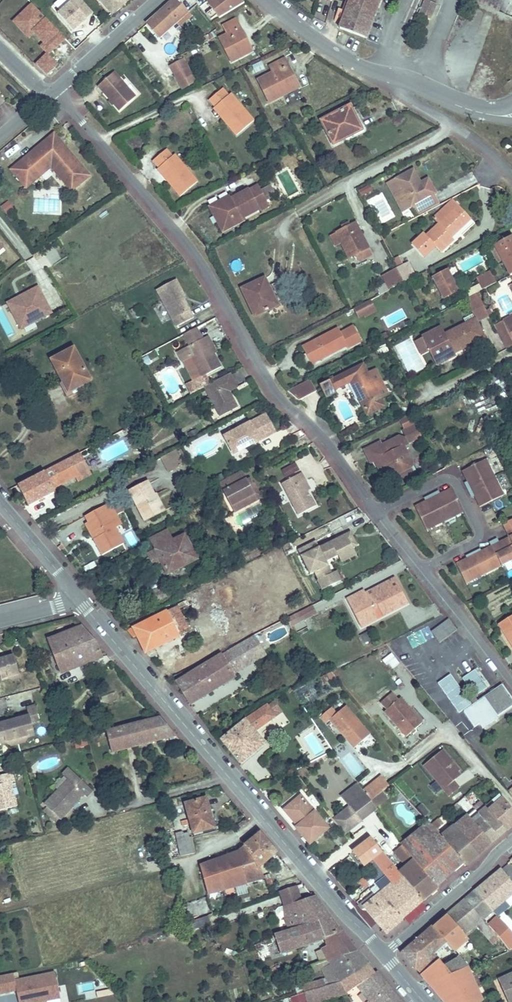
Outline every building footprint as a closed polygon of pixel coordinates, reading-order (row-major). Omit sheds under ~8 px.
[(49,7),(71,32),(86,19),(94,29),(101,23),(81,0),(58,0),(49,7)] [(112,15),(128,0),(98,0),(112,15)] [(238,0),(209,0),(206,2),(213,11),(211,13),(214,17),(217,20),(242,4),(238,0)] [(376,3),(367,0),(344,0),(333,27),(362,39),(376,3)] [(430,20),(437,4),(427,0),(423,0),(417,15),(430,20)] [(213,11),(206,2),(204,4),(210,11),(211,13),(213,11)] [(49,52),(65,38),(33,3),(13,22),(28,38),(32,34),(49,52)] [(187,17),(175,3),(144,28),(156,43),(175,27),(187,17)] [(208,22),(214,17),(211,13),(210,11),(204,16),(208,22)] [(227,31),(218,36),(229,60),(249,49),(243,35),(245,34),(236,16),(222,22),(227,31)] [(178,32),(191,21),(187,17),(175,27),(178,32)] [(50,55),(38,62),(44,74),(57,68),(50,55)] [(190,76),(182,58),(168,65),(177,82),(190,76)] [(267,75),(251,83),(262,105),(289,92),(282,78),(286,76),(279,60),(263,68),(267,75)] [(108,73),(92,87),(115,112),(131,98),(108,73)] [(194,83),(190,76),(177,82),(181,90),(194,83)] [(223,122),(235,135),(252,120),(228,93),(225,95),(219,88),(206,99),(213,106),(225,120),(223,122)] [(213,106),(211,108),(223,122),(225,120),(213,106)] [(350,106),(321,122),(333,145),(362,130),(350,106)] [(59,156),(67,149),(54,135),(46,141),(59,156)] [(25,171),(15,179),(25,190),(37,181),(34,176),(46,165),(55,165),(55,172),(73,193),(84,184),(85,175),(88,173),(67,149),(59,156),(46,141),(26,159),(25,171)] [(167,185),(178,198),(195,183),(171,156),(169,158),(163,151),(150,162),(156,169),(168,183),(167,185)] [(10,173),(15,179),(25,171),(26,159),(10,173)] [(168,183),(156,169),(154,171),(167,185),(168,183)] [(404,194),(412,210),(436,197),(431,187),(421,192),(417,186),(422,183),(416,171),(388,185),(394,199),(404,194)] [(258,184),(247,190),(249,195),(261,189),(258,184)] [(357,189),(361,196),(372,191),(369,184),(357,189)] [(247,190),(230,199),(212,208),(222,227),(240,218),(255,210),(257,213),(269,207),(261,189),(249,195),(247,190)] [(212,208),(230,199),(228,195),(206,207),(220,234),(242,222),(240,218),(222,227),(212,208)] [(379,220),(390,216),(383,195),(373,198),(379,220)] [(412,210),(415,217),(440,204),(436,197),(412,210)] [(13,209),(7,200),(0,205),(0,208),(5,215),(13,209)] [(456,242),(453,239),(473,221),(461,208),(426,238),(423,235),(411,246),(422,259),(435,248),(441,255),(456,242)] [(357,226),(335,237),(349,264),(370,253),(357,226)] [(508,273),(511,271),(511,240),(508,233),(488,244),(496,259),(500,257),(508,273)] [(396,268),(404,282),(414,276),(407,262),(396,268)] [(474,275),(480,288),(496,280),(489,267),(474,275)] [(382,276),(389,290),(404,282),(396,268),(382,276)] [(445,272),(431,280),(441,298),(455,291),(445,272)] [(158,289),(158,291),(176,326),(196,316),(184,293),(186,291),(180,278),(158,289)] [(237,292),(251,319),(277,306),(265,279),(237,292)] [(325,280),(315,283),(318,293),(328,290),(325,280)] [(475,291),(462,297),(472,317),(485,311),(475,291)] [(46,320),(32,294),(3,311),(17,337),(46,320)] [(353,308),(360,320),(376,311),(369,298),(353,308)] [(492,325),(505,349),(511,345),(511,315),(492,325)] [(472,319),(433,340),(443,358),(482,338),(472,319)] [(201,338),(195,327),(182,334),(188,345),(201,338)] [(336,332),(305,348),(315,366),(345,350),(347,353),(359,346),(351,330),(339,336),(336,332)] [(188,345),(176,351),(181,361),(191,356),(201,375),(220,365),(208,342),(211,341),(207,335),(201,338),(188,345)] [(83,385),(92,380),(75,347),(52,359),(71,397),(85,390),(83,385)] [(315,366),(305,348),(300,351),(309,368),(315,366)] [(354,369),(314,389),(320,401),(330,396),(328,393),(345,385),(361,416),(377,408),(374,402),(361,376),(358,377),(354,369)] [(230,372),(203,386),(219,416),(238,407),(229,390),(237,386),(230,372)] [(361,376),(374,402),(382,398),(368,372),(361,376)] [(412,422),(408,412),(399,417),(404,426),(412,422)] [(263,419),(250,426),(260,444),(272,437),(263,419)] [(420,434),(414,421),(412,422),(404,426),(401,427),(408,440),(420,434)] [(260,444),(250,426),(217,443),(227,461),(260,444)] [(378,440),(363,448),(369,461),(373,458),(380,472),(389,476),(399,470),(399,467),(407,462),(409,458),(401,444),(405,442),(402,435),(399,435),(397,433),(380,442),(378,440)] [(151,458),(167,451),(164,444),(148,450),(151,458)] [(177,453),(165,459),(173,474),(175,475),(186,469),(177,453)] [(75,457),(16,487),(29,511),(57,496),(56,493),(85,478),(75,457)] [(487,458),(464,469),(468,478),(464,480),(468,488),(495,475),(487,458)] [(295,461),(278,469),(283,478),(299,471),(295,461)] [(391,482),(411,470),(407,462),(399,467),(399,470),(389,476),(391,482)] [(242,473),(218,484),(230,508),(259,493),(255,486),(250,489),(242,473)] [(301,474),(281,485),(297,517),(314,508),(302,484),(305,482),(301,474)] [(495,475),(468,488),(471,493),(474,492),(478,499),(501,487),(495,475)] [(156,508),(153,501),(145,486),(126,496),(141,525),(158,516),(154,510),(156,508)] [(501,487),(478,499),(481,504),(489,500),(504,493),(501,487)] [(432,493),(443,517),(459,509),(450,489),(441,493),(439,490),(432,493)] [(259,493),(230,508),(234,515),(262,500),(259,493)] [(416,505),(426,526),(443,517),(432,493),(426,496),(428,499),(416,505)] [(156,499),(153,501),(156,508),(154,510),(158,516),(163,513),(156,499)] [(111,505),(87,518),(97,536),(91,540),(99,555),(122,543),(110,522),(117,518),(111,505)] [(459,509),(443,517),(445,520),(461,512),(459,509)] [(443,517),(426,526),(428,529),(445,520),(443,517)] [(502,523),(509,537),(511,543),(511,518),(502,523)] [(166,532),(138,547),(149,568),(157,565),(163,577),(194,562),(182,537),(172,542),(166,532)] [(334,556),(350,548),(349,547),(354,545),(349,537),(345,539),(342,533),(315,547),(311,541),(293,550),(303,570),(308,568),(310,572),(314,580),(313,581),(318,590),(334,582),(329,573),(328,573),(322,561),(334,555),(334,556)] [(500,567),(511,561),(511,543),(509,537),(498,542),(495,538),(487,542),(490,547),(500,567)] [(469,552),(481,576),(500,567),(490,547),(479,552),(476,548),(469,552)] [(338,563),(353,555),(350,548),(334,556),(338,563)] [(454,564),(464,584),(481,576),(469,552),(462,555),(463,559),(454,564)] [(338,580),(333,571),(329,573),(334,582),(338,580)] [(344,600),(350,611),(357,608),(363,620),(373,615),(376,620),(407,606),(395,580),(386,584),(388,587),(365,598),(362,592),(344,600)] [(357,608),(350,611),(358,628),(376,620),(373,615),(363,620),(357,608)] [(180,610),(129,633),(131,640),(137,638),(143,653),(191,632),(180,610)] [(504,634),(511,647),(511,616),(501,623),(507,632),(504,634)] [(292,619),(279,625),(283,631),(296,625),(292,619)] [(432,645),(452,630),(446,622),(426,637),(432,645)] [(92,639),(81,628),(48,641),(62,674),(101,660),(95,648),(98,647),(92,639)] [(360,634),(362,643),(372,640),(369,631),(360,634)] [(409,636),(412,645),(421,642),(418,633),(409,636)] [(186,707),(264,662),(253,640),(173,685),(186,707)] [(383,657),(388,669),(399,665),(393,653),(383,657)] [(2,685),(21,680),(15,656),(0,660),(0,677),(2,685)] [(468,698),(487,687),(476,670),(457,681),(468,698)] [(457,713),(470,704),(450,674),(436,683),(457,713)] [(502,686),(463,711),(471,724),(479,719),(483,725),(511,706),(511,700),(502,686)] [(382,710),(380,713),(401,736),(418,721),(396,697),(393,700),(387,694),(376,704),(382,710)] [(30,717),(32,724),(41,722),(37,705),(28,708),(30,717)] [(372,736),(342,706),(334,714),(326,707),(314,719),(321,725),(324,722),(354,753),(372,736)] [(240,769),(265,747),(253,734),(274,719),(265,709),(244,722),(218,743),(240,769)] [(36,739),(32,724),(30,717),(0,725),(0,749),(36,739)] [(172,738),(156,719),(106,732),(113,752),(172,738)] [(437,790),(448,782),(450,780),(448,776),(454,771),(449,765),(446,767),(435,754),(418,767),(437,790)] [(72,783),(47,806),(62,823),(87,799),(90,801),(97,794),(75,771),(67,778),(72,783)] [(374,798),(389,785),(379,774),(365,787),(374,798)] [(0,789),(0,814),(18,809),(13,786),(18,785),(16,775),(1,779),(2,789),(0,789)] [(454,789),(448,782),(437,790),(443,797),(454,789)] [(376,808),(371,802),(358,783),(342,795),(352,808),(335,820),(344,832),(377,809),(376,808)] [(376,808),(388,798),(383,792),(371,802),(376,808)] [(466,797),(472,805),(479,800),(472,792),(466,797)] [(294,826),(290,831),(304,847),(327,828),(300,797),(282,811),(294,826)] [(204,798),(182,805),(191,835),(213,828),(204,798)] [(449,807),(453,811),(461,804),(457,800),(449,807)] [(511,827),(511,819),(499,804),(484,815),(502,836),(511,827)] [(474,817),(496,841),(502,836),(484,815),(481,811),(474,817)] [(462,821),(488,848),(496,841),(474,817),(471,814),(462,821)] [(449,832),(475,859),(488,848),(462,821),(449,832)] [(370,838),(375,844),(387,835),(382,828),(370,838)] [(400,852),(430,892),(460,868),(436,843),(424,832),(400,852)] [(436,843),(460,868),(462,870),(475,859),(449,832),(436,843)] [(190,834),(178,834),(178,855),(190,855),(190,834)] [(394,876),(419,907),(433,895),(430,892),(400,852),(387,835),(375,844),(391,863),(396,859),(404,868),(394,876)] [(256,867),(271,854),(257,836),(245,847),(256,867)] [(365,842),(348,856),(358,870),(369,862),(377,855),(365,842)] [(238,854),(233,855),(237,874),(246,872),(245,869),(256,867),(245,847),(238,854)] [(237,874),(233,855),(200,864),(208,895),(240,885),(237,874)] [(377,855),(369,862),(389,886),(375,897),(397,925),(419,907),(394,876),(377,855)] [(237,874),(240,885),(260,879),(256,867),(245,869),(246,872),(237,874)] [(497,871),(473,893),(493,915),(511,897),(511,888),(497,871)] [(239,901),(248,899),(246,886),(236,889),(239,901)] [(297,901),(292,888),(276,893),(279,906),(297,901)] [(493,915),(473,893),(463,901),(483,924),(493,915)] [(279,906),(278,906),(284,921),(288,930),(317,924),(323,938),(340,932),(310,897),(297,901),(279,906)] [(375,897),(359,911),(383,937),(397,925),(375,897)] [(483,924),(463,901),(442,919),(461,940),(474,931),(483,924)] [(509,951),(511,949),(511,934),(495,914),(485,924),(509,951)] [(209,917),(193,919),(194,928),(210,925),(209,917)] [(461,940),(442,919),(431,928),(441,940),(446,947),(453,955),(465,945),(461,940)] [(276,924),(279,932),(288,930),(284,921),(276,924)] [(279,932),(272,935),(277,954),(320,939),(323,938),(317,924),(288,930),(279,932)] [(500,942),(483,924),(474,931),(492,950),(500,942)] [(441,940),(431,928),(411,945),(426,964),(441,940)] [(345,939),(340,932),(323,938),(320,939),(323,948),(332,943),(345,939)] [(323,948),(320,949),(325,960),(354,949),(345,939),(332,943),(323,948)] [(446,947),(441,940),(426,964),(430,969),(437,964),(433,958),(446,947)] [(426,964),(411,945),(400,955),(418,975),(426,964)] [(426,964),(418,975),(428,987),(464,971),(466,971),(453,955),(446,947),(433,958),(437,964),(430,969),(426,964)] [(325,960),(306,966),(309,974),(328,968),(336,982),(338,980),(364,961),(354,949),(325,960)] [(359,981),(373,972),(364,961),(338,980),(344,989),(359,981)] [(476,1001),(464,971),(428,987),(441,1001),(474,1001),(476,1001)] [(361,986),(381,981),(373,972),(359,981),(361,986)] [(16,992),(18,1001),(45,1001),(59,999),(54,973),(14,982),(12,974),(0,977),(0,995),(16,992)] [(500,981),(510,1001),(511,1001),(511,975),(500,981)] [(297,986),(300,993),(320,987),(318,980),(297,986)] [(381,981),(361,986),(353,993),(363,1001),(398,1001),(381,981)] [(293,1001),(333,1001),(328,985),(320,987),(300,993),(291,996),(293,1001)]
